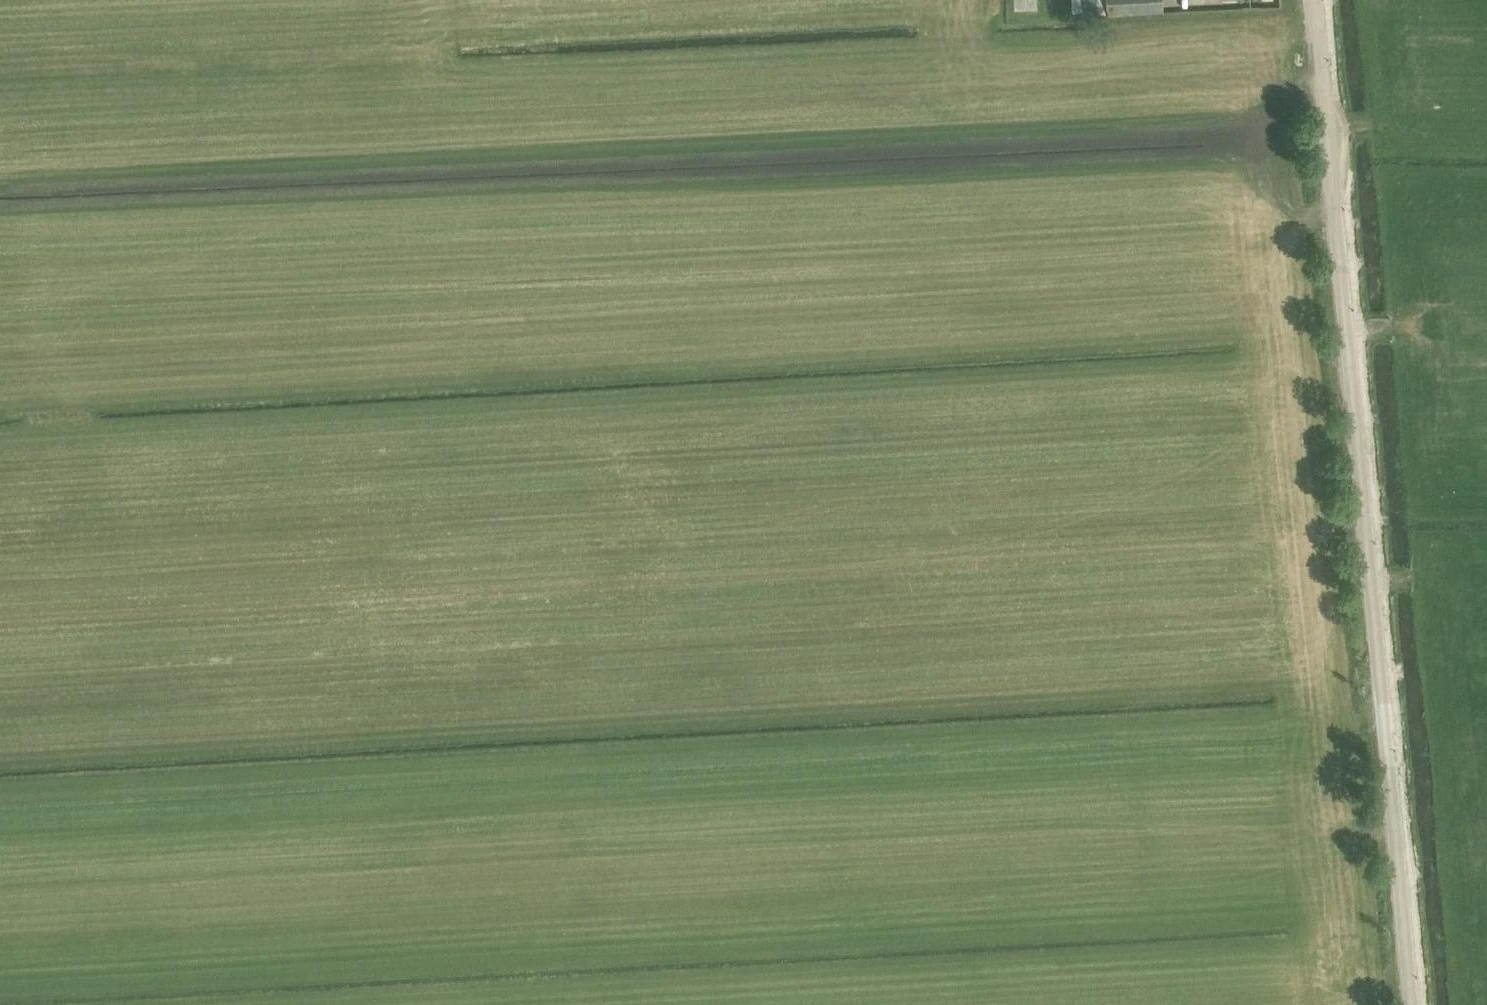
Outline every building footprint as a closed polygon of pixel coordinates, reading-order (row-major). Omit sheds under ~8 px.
[(1164,11),(1163,0),(1107,0),(1107,13),(1164,11)]
